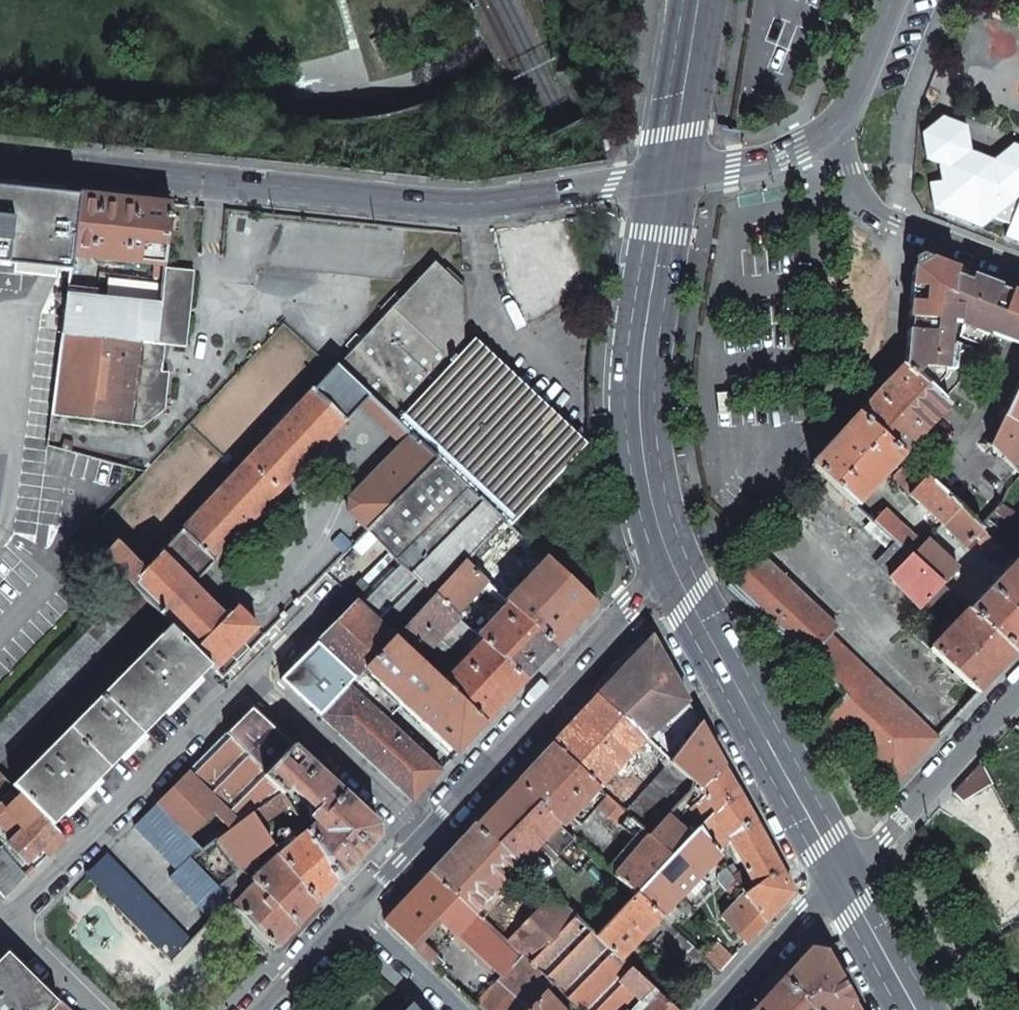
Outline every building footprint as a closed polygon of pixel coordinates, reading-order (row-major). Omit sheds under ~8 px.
[(922,133),(926,159),(938,164),(941,181),(930,183),(934,208),(981,227),(993,218),(1010,224),(1005,236),(1018,241),(1018,147),(1012,144),(993,160),(970,151),(966,126),(942,117),(922,133)] [(78,197),(0,189),(0,264),(69,271),(71,256),(78,197)] [(170,203),(78,194),(78,197),(71,256),(154,265),(152,279),(99,272),(97,282),(162,289),(164,268),(170,203)] [(903,362),(930,388),(941,377),(941,369),(952,370),(955,347),(946,347),(948,320),(957,320),(1018,345),(1018,293),(1011,290),(1011,292),(984,282),(985,280),(934,260),(912,272),(907,319),(903,362)] [(438,460),(505,520),(503,521),(509,526),(580,449),(468,345),(465,348),(464,345),(462,287),(434,261),(338,366),(438,460)] [(164,344),(186,347),(194,271),(164,268),(162,289),(156,343),(151,388),(133,386),(129,425),(140,426),(165,410),(169,373),(161,373),(164,344)] [(61,333),(156,343),(162,289),(97,282),(97,289),(67,286),(61,333)] [(151,388),(156,343),(61,333),(51,415),(129,425),(133,386),(151,388)] [(856,413),(901,455),(912,444),(947,404),(930,388),(903,362),(856,413)] [(338,366),(336,364),(143,571),(114,541),(100,556),(128,585),(148,605),(169,625),(210,666),(214,671),(257,628),(236,607),(224,617),(192,585),(358,408),(399,446),(347,498),(347,512),(367,532),(438,460),(338,366)] [(1004,415),(1018,425),(1018,384),(1017,384),(1004,415)] [(856,413),(809,465),(825,479),(855,506),(901,455),(856,413)] [(991,445),(1013,467),(1018,457),(1018,425),(1004,415),(991,445)] [(505,520),(438,460),(367,532),(396,563),(370,588),(360,579),(346,594),(355,604),(315,643),(353,678),(363,668),(393,638),(433,595),(465,563),(503,521),(505,520)] [(894,473),(893,479),(907,494),(925,477),(907,461),(894,473)] [(925,477),(907,494),(941,525),(957,508),(932,484),(925,477)] [(1002,505),(979,527),(981,530),(991,540),(1017,509),(1016,504),(1013,501),(1014,496),(1014,494),(1007,490),(1002,505)] [(957,508),(941,525),(965,547),(973,538),(981,530),(979,527),(957,508)] [(883,510),(871,522),(907,556),(909,554),(911,557),(922,545),(883,510)] [(888,576),(907,556),(871,522),(870,521),(865,527),(888,550),(875,563),(888,576)] [(981,530),(973,538),(977,542),(997,563),(1006,553),(991,540),(981,530)] [(973,538),(965,547),(969,551),(977,542),(973,538)] [(922,545),(911,557),(941,585),(956,569),(927,540),(922,545)] [(757,554),(727,587),(807,658),(829,635),(835,628),(757,554)] [(907,556),(888,576),(918,610),(921,607),(941,585),(911,557),(909,554),(907,556)] [(594,607),(545,559),(505,601),(508,603),(555,648),(594,607)] [(966,609),(1014,654),(1018,649),(1018,565),(1013,560),(966,609)] [(486,582),(465,563),(433,595),(455,615),(486,582)] [(956,569),(941,585),(946,590),(955,598),(965,588),(956,579),(963,574),(956,569)] [(941,585),(921,607),(925,611),(938,598),(946,590),(941,585)] [(946,590),(938,598),(951,610),(959,602),(955,598),(946,590)] [(455,615),(433,595),(393,638),(484,724),(525,680),(483,641),(464,661),(455,654),(463,635),(451,624),(457,617),(455,615)] [(555,648),(508,603),(477,636),(483,641),(525,680),(555,648)] [(966,609),(929,647),(977,694),(996,674),(1014,654),(966,609)] [(210,666),(169,625),(11,785),(29,803),(40,813),(53,826),(210,666)] [(829,635),(807,658),(846,695),(823,720),(870,762),(893,785),(936,738),(829,635)] [(650,637),(597,694),(645,738),(687,702),(652,637),(650,637)] [(402,703),(439,738),(457,754),(484,724),(393,638),(363,668),(402,703)] [(279,679),(319,716),(353,678),(315,643),(279,679)] [(319,716),(412,801),(440,771),(385,721),(402,703),(363,668),(319,716)] [(574,718),(550,744),(597,788),(645,738),(597,694),(574,718)] [(666,757),(670,761),(700,724),(687,702),(645,738),(666,757)] [(251,708),(226,734),(266,774),(292,746),(265,721),(251,708)] [(700,724),(670,761),(696,784),(700,788),(703,795),(713,813),(736,789),(700,724)] [(226,734),(155,804),(199,849),(202,852),(216,841),(239,823),(251,815),(280,793),(263,777),(266,774),(226,734)] [(550,744),(515,782),(559,822),(562,825),(597,788),(550,744)] [(266,774),(263,777),(280,793),(282,795),(290,786),(316,812),(310,819),(315,824),(306,832),(338,880),(376,839),(376,823),(292,746),(266,774)] [(666,757),(659,763),(664,767),(670,761),(666,757)] [(664,767),(623,812),(648,835),(666,817),(696,784),(670,761),(664,767)] [(954,792),(962,802),(992,784),(980,762),(954,792)] [(515,782),(475,825),(519,866),(559,822),(515,782)] [(728,836),(741,860),(766,845),(736,789),(713,813),(712,815),(729,835),(728,836)] [(280,793),(251,815),(259,826),(289,804),(282,795),(280,793)] [(703,795),(689,808),(699,819),(703,823),(712,815),(713,813),(703,795)] [(40,813),(29,803),(19,813),(29,824),(40,813)] [(155,804),(133,826),(176,869),(188,857),(190,858),(199,849),(155,804)] [(620,809),(611,819),(639,845),(648,835),(623,812),(620,809)] [(53,826),(40,813),(29,824),(8,845),(25,863),(58,831),(53,826)] [(239,823),(216,841),(237,870),(271,844),(259,826),(251,815),(239,823)] [(703,823),(700,827),(714,849),(718,845),(728,836),(729,835),(712,815),(703,823)] [(666,817),(648,835),(671,857),(689,838),(666,817)] [(699,819),(687,832),(691,836),(700,827),(703,823),(699,819)] [(475,825),(430,872),(455,896),(475,914),(519,866),(475,825)] [(671,857),(636,894),(660,916),(719,855),(718,853),(714,849),(700,827),(691,836),(689,838),(671,857)] [(306,832),(278,855),(316,903),(338,880),(306,832)] [(639,845),(614,873),(636,894),(671,857),(648,835),(639,845)] [(766,922),(793,893),(766,845),(741,860),(745,869),(754,886),(745,893),(766,922)] [(24,878),(1,850),(0,850),(0,894),(3,898),(24,878)] [(106,854),(85,875),(123,913),(169,959),(188,940),(106,854)] [(278,855),(258,874),(303,921),(318,905),(316,903),(278,855)] [(176,869),(169,876),(210,917),(228,898),(217,886),(191,860),(190,858),(188,857),(176,869)] [(230,866),(226,870),(230,876),(235,872),(230,866)] [(727,866),(716,877),(736,902),(745,893),(733,876),(727,866)] [(745,869),(733,876),(745,893),(754,886),(745,869)] [(230,876),(217,886),(228,898),(232,902),(236,898),(235,871),(235,872),(230,876)] [(430,872),(383,922),(408,945),(436,916),(455,896),(430,872)] [(530,876),(519,887),(540,906),(550,895),(530,876)] [(239,902),(235,906),(238,909),(277,948),(298,926),(256,884),(239,902)] [(736,902),(721,918),(745,945),(766,922),(745,893),(736,902)] [(636,894),(596,937),(611,952),(619,960),(660,916),(636,894)] [(514,935),(506,943),(521,957),(529,964),(573,916),(550,895),(540,906),(514,935)] [(455,896),(436,916),(455,934),(475,914),(455,896)] [(475,914),(455,934),(501,977),(521,957),(506,943),(486,925),(475,914)] [(494,916),(486,925),(506,943),(514,935),(494,916)] [(573,916),(529,964),(544,978),(589,931),(573,916)] [(589,931),(544,978),(551,985),(566,999),(611,952),(596,937),(589,931)] [(677,940),(678,947),(686,953),(693,945),(678,933),(675,937),(677,940)] [(714,938),(699,952),(720,971),(734,957),(714,938)] [(686,953),(680,959),(709,984),(720,971),(699,952),(693,945),(686,953)] [(782,978),(813,1009),(842,1009),(852,1000),(825,951),(809,948),(792,968),(782,978)] [(566,999),(578,1009),(595,1009),(619,984),(617,982),(629,968),(619,960),(611,952),(566,999)] [(477,1003),(483,1009),(527,1009),(543,993),(551,985),(544,978),(529,964),(521,957),(501,977),(477,1003)] [(59,1003),(19,965),(0,965),(0,1009),(53,1009),(59,1003)] [(629,968),(617,982),(619,984),(637,1002),(650,988),(629,968)] [(753,1009),(813,1009),(782,978),(753,1009)] [(595,1009),(630,1009),(637,1002),(619,984),(595,1009)] [(650,988),(637,1002),(630,1009),(674,1009),(650,988)] [(527,1009),(559,1009),(543,993),(527,1009)] [(842,1009),(857,1009),(852,1000),(842,1009)]
